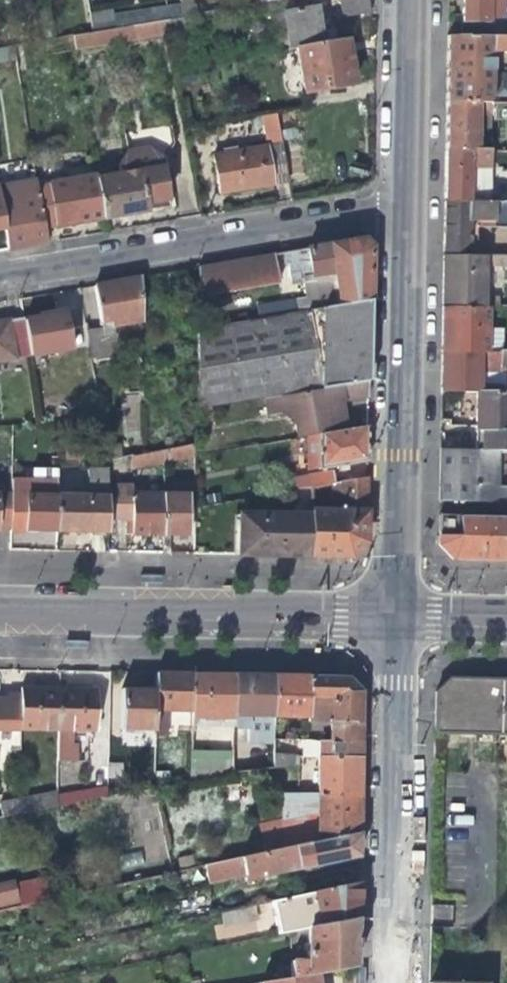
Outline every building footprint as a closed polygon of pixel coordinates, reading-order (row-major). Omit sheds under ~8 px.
[(178,4),(179,18),(197,15),(197,5),(193,5),(192,0),(177,0),(178,4)] [(366,0),(338,0),(341,17),(368,12),(366,0)] [(459,24),(486,24),(486,19),(500,19),(500,0),(459,0),(459,4),(459,24)] [(271,54),(287,52),(280,14),(289,12),(287,2),(263,6),(264,16),(271,54)] [(178,4),(113,14),(116,29),(167,21),(179,18),(178,4)] [(315,8),(289,12),(280,14),(287,52),(296,50),(296,49),(322,45),(318,25),(315,8)] [(116,29),(113,14),(112,9),(90,13),(93,33),(116,29)] [(182,31),(179,18),(167,21),(169,32),(182,31)] [(500,19),(486,19),(486,24),(459,24),(459,37),(506,38),(506,27),(500,19)] [(169,32),(167,21),(116,29),(119,44),(169,35),(169,32)] [(459,37),(446,36),(445,64),(445,102),(490,103),(490,100),(490,72),(496,72),(496,67),(490,67),(491,52),(505,51),(506,54),(506,38),(459,37)] [(45,54),(72,50),(70,37),(43,42),(45,54)] [(344,41),(322,45),(296,49),(296,50),(303,93),(351,85),(349,70),(344,41)] [(27,44),(11,47),(18,85),(32,82),(30,66),(28,66),(27,54),(29,54),(27,44)] [(489,114),(490,103),(445,102),(444,130),(444,151),(488,152),(489,138),(487,139),(487,115),(489,114)] [(287,182),(275,115),(260,118),(265,147),(212,156),(218,194),(245,189),(287,182)] [(146,150),(159,159),(171,142),(169,128),(123,135),(126,153),(146,150)] [(119,176),(95,180),(102,220),(145,213),(168,209),(161,170),(159,161),(159,159),(146,150),(126,153),(117,166),(119,176)] [(487,203),(488,152),(444,151),(443,178),(443,202),(487,203)] [(36,188),(38,199),(43,227),(54,226),(55,228),(75,225),(102,220),(95,180),(95,179),(94,176),(47,184),(47,186),(36,188)] [(0,205),(0,214),(3,231),(6,251),(26,248),(46,244),(43,227),(38,199),(0,205)] [(487,203),(443,202),(443,226),(442,257),(467,257),(468,229),(475,230),(506,230),(506,203),(487,203)] [(261,307),(263,319),(329,308),(367,301),(367,274),(367,248),(359,242),(286,254),(288,273),(290,281),(295,280),(297,300),(261,307)] [(271,257),(196,270),(196,300),(277,286),(271,257)] [(474,257),(467,257),(442,257),(442,281),(441,308),(481,307),(482,267),(483,257),(474,257)] [(86,338),(90,360),(141,352),(139,322),(140,322),(139,280),(107,285),(92,288),(100,336),(86,338)] [(367,301),(329,308),(327,389),(365,383),(366,358),(366,330),(367,301)] [(481,307),(441,308),(441,329),(440,353),(458,353),(477,353),(486,353),(487,311),(498,310),(498,307),(481,307)] [(327,389),(329,308),(263,319),(248,322),(195,331),(194,378),(194,412),(249,402),(262,400),(327,389)] [(40,319),(22,322),(26,348),(28,357),(74,351),(68,312),(48,315),(39,316),(40,319)] [(14,359),(13,351),(26,348),(22,322),(22,319),(0,323),(0,361),(14,359)] [(28,357),(26,348),(13,351),(14,359),(28,357)] [(457,372),(458,353),(440,353),(440,372),(457,372)] [(486,353),(477,353),(477,366),(506,367),(506,354),(493,354),(486,353)] [(295,440),(305,438),(346,431),(342,405),(365,400),(365,383),(327,389),(262,400),(265,419),(280,416),(293,426),(295,440)] [(473,395),(473,401),(473,423),(473,431),(473,451),(480,452),(493,452),(506,452),(506,395),(493,395),(473,395)] [(317,472),(339,468),(350,465),(364,463),(364,447),(365,428),(346,431),(305,438),(305,453),(306,453),(307,471),(317,470),(317,472)] [(193,445),(162,452),(162,463),(193,458),(193,445)] [(491,503),(493,452),(480,452),(473,451),(439,450),(438,480),(438,502),(470,503),(481,503),(491,503)] [(131,469),(162,463),(162,452),(145,455),(130,458),(131,469)] [(106,534),(106,521),(106,487),(106,471),(105,471),(86,470),(85,496),(55,496),(54,532),(77,533),(106,534)] [(30,532),(54,532),(55,496),(55,481),(55,471),(30,471),(30,481),(17,481),(17,496),(10,496),(9,523),(9,529),(9,531),(30,532)] [(293,491),(310,489),(332,485),(330,473),(305,477),(305,479),(292,481),(293,491)] [(310,512),(309,557),(347,558),(363,544),(363,520),(363,479),(338,484),(337,512),(310,512)] [(130,487),(106,487),(106,521),(130,521),(130,495),(130,487)] [(499,490),(499,505),(506,505),(506,490),(499,490)] [(0,495),(0,529),(9,529),(9,523),(10,496),(0,495)] [(161,496),(130,495),(130,521),(131,535),(144,535),(161,536),(161,496)] [(188,496),(161,496),(161,536),(170,536),(174,536),(174,544),(185,544),(186,536),(188,536),(188,496)] [(268,556),(306,557),(306,517),(236,516),(235,555),(268,556)] [(454,518),(437,517),(437,525),(437,534),(454,535),(454,518)] [(495,561),(501,561),(503,518),(458,518),(457,537),(437,537),(437,544),(453,560),(495,561)] [(164,585),(164,578),(140,577),(140,584),(164,585)] [(84,649),(85,642),(61,641),(61,648),(84,649)] [(154,712),(166,712),(192,713),(193,675),(176,675),(155,674),(154,693),(154,712)] [(192,716),(233,717),(234,676),(216,676),(193,675),(192,713),(192,716)] [(233,717),(272,718),(273,677),(255,677),(234,676),(233,717)] [(272,718),(306,719),(307,678),(292,678),(273,677),(272,718)] [(347,679),(307,678),(306,719),(306,722),(327,722),(360,723),(360,707),(360,693),(347,679)] [(433,733),(506,735),(506,681),(450,679),(434,693),(433,733)] [(56,732),(57,690),(20,689),(20,699),(12,699),(0,699),(0,731),(56,732)] [(81,690),(57,690),(56,732),(95,733),(95,690),(81,690)] [(120,731),(153,732),(154,712),(154,693),(136,692),(121,692),(120,731)] [(166,712),(154,712),(153,732),(153,737),(165,737),(166,712)] [(327,742),(317,742),(317,760),(359,759),(359,742),(360,723),(327,722),(327,742)] [(307,760),(317,760),(317,742),(308,742),(307,760)] [(92,743),(91,767),(105,768),(105,743),(92,743)] [(272,743),(261,744),(260,771),(272,770),(272,756),(272,743)] [(230,775),(260,771),(261,744),(231,748),(231,753),(230,775)] [(187,782),(230,775),(231,753),(189,752),(187,782)] [(292,756),(272,756),(272,770),(291,767),(292,756)] [(317,760),(316,795),(358,797),(358,778),(359,759),(317,760)] [(69,764),(72,789),(72,804),(83,802),(80,763),(69,764)] [(55,791),(55,793),(55,807),(72,804),(72,789),(55,791)] [(258,827),(263,853),(291,846),(302,844),(302,846),(357,834),(358,815),(358,797),(316,795),(296,794),(296,793),(284,792),(283,821),(278,821),(276,813),(258,817),(259,826),(258,827)] [(55,793),(21,800),(24,814),(55,807),(55,793)] [(21,800),(0,805),(0,807),(2,818),(24,814),(21,800)] [(302,844),(291,846),(296,870),(307,867),(307,869),(347,861),(357,859),(357,844),(357,834),(302,846),(302,844)] [(263,876),(296,870),(291,846),(263,853),(202,866),(205,882),(243,874),(243,875),(262,871),(263,876)] [(10,900),(6,883),(0,885),(0,902),(10,900)] [(270,903),(277,935),(307,929),(355,920),(356,907),(356,883),(313,892),(313,894),(270,903)] [(10,900),(0,902),(0,910),(11,908),(10,900)] [(237,923),(256,920),(253,906),(234,910),(237,923)] [(290,968),(290,978),(314,974),(354,966),(355,940),(355,920),(307,929),(307,937),(301,936),(301,942),(307,943),(306,963),(290,965),(290,968)] [(276,970),(277,981),(290,978),(290,968),(276,970)] [(265,982),(316,982),(314,974),(290,978),(277,981),(265,982)]
